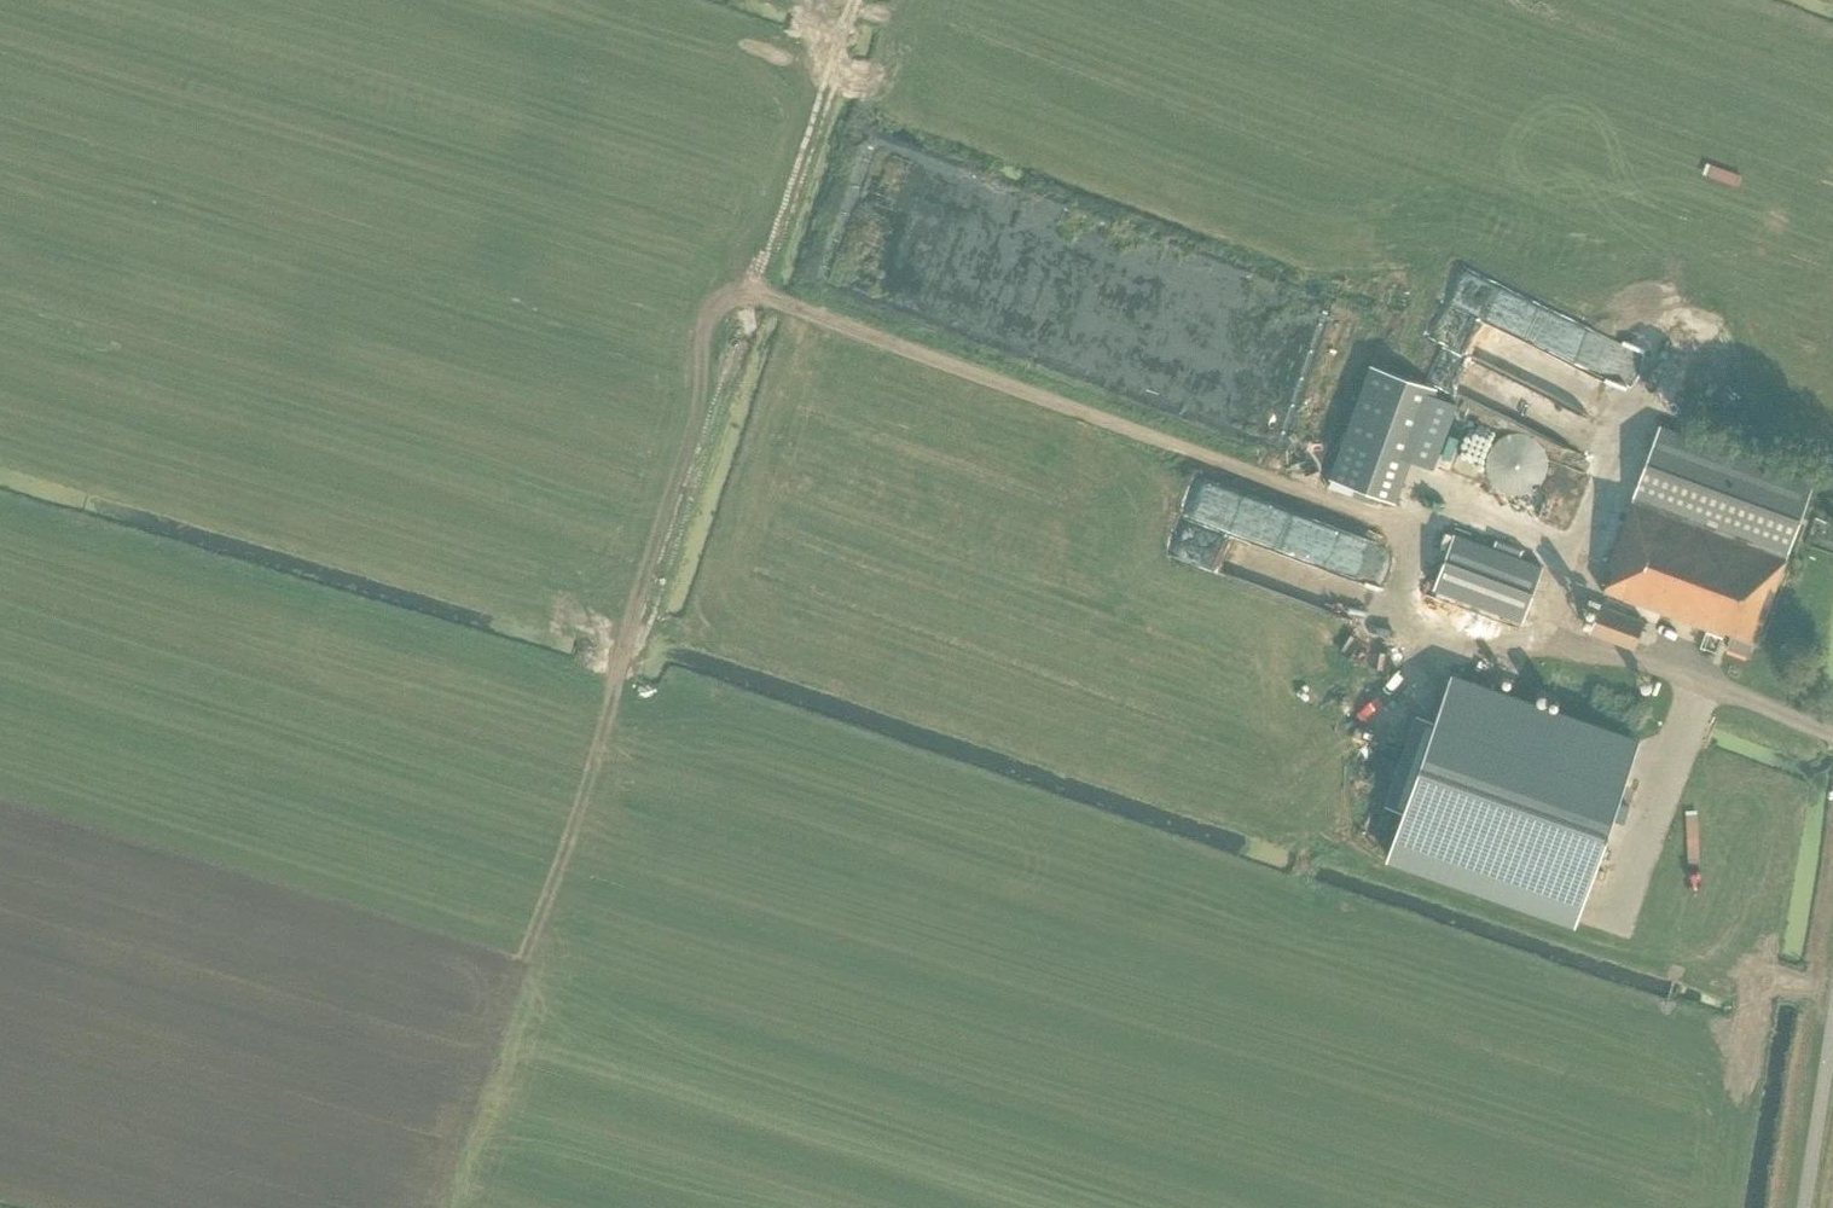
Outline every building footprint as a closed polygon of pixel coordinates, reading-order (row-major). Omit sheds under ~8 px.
[(1373,363),(1330,477),(1396,501),(1438,388),(1373,363)] [(1661,426),(1633,501),(1609,567),(1614,568),(1605,591),(1725,635),(1726,631),(1733,634),(1728,647),(1748,655),(1753,641),(1756,642),(1815,482),(1661,426)] [(1503,436),(1500,438),(1496,441),(1494,444),(1492,446),(1489,451),(1487,456),(1487,461),(1487,464),(1487,468),(1488,472),(1489,475),(1491,480),(1494,484),(1496,486),(1499,488),(1504,491),(1507,493),(1510,493),(1513,494),(1515,494),(1521,494),(1524,494),(1528,493),(1531,491),(1533,490),(1535,489),(1538,487),(1540,485),(1542,483),(1544,480),(1545,477),(1547,472),(1548,469),(1548,466),(1548,462),(1548,460),(1547,453),(1546,450),(1544,447),(1542,444),(1540,442),(1536,438),(1534,437),(1531,435),(1525,433),(1523,433),(1517,432),(1513,433),(1510,433),(1506,435),(1503,436)] [(1497,549),(1455,533),(1434,589),(1522,621),(1543,566),(1522,558),(1526,549),(1500,539),(1497,549)] [(1635,649),(1646,621),(1600,605),(1590,632),(1635,649)] [(1452,679),(1390,857),(1577,922),(1640,744),(1452,679)]
